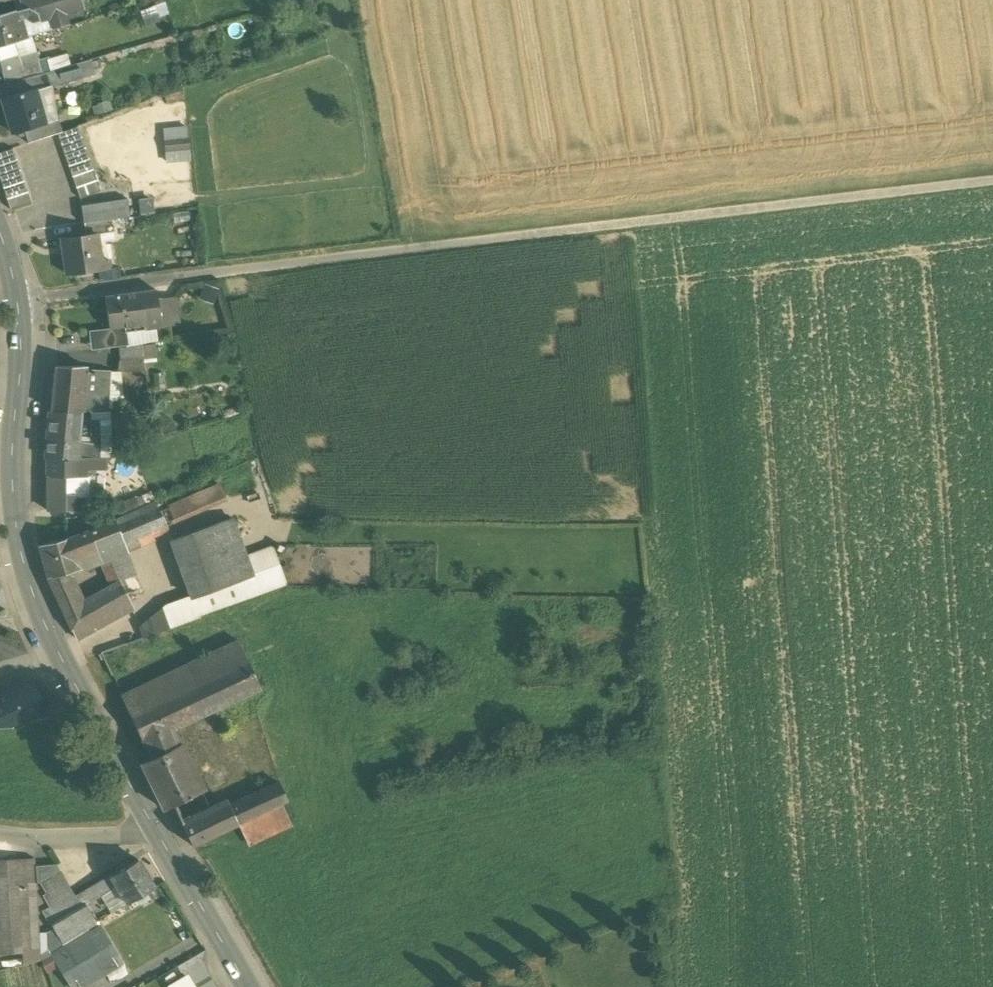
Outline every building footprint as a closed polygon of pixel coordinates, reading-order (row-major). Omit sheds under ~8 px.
[(22,9),(16,11),(24,38),(24,39),(54,30),(52,23),(66,19),(64,14),(83,9),(80,0),(19,0),(22,9)] [(0,16),(0,45),(24,38),(16,11),(0,16)] [(92,60),(44,74),(48,85),(75,77),(96,71),(92,60)] [(44,74),(17,82),(20,92),(34,88),(34,89),(48,85),(44,74)] [(5,83),(4,83),(0,85),(0,97),(0,98),(20,92),(17,82),(16,80),(5,83)] [(20,92),(0,98),(10,134),(44,124),(34,89),(34,88),(20,92)] [(93,109),(96,116),(114,109),(111,102),(93,109)] [(58,134),(61,145),(81,138),(78,127),(58,134)] [(61,145),(65,156),(85,149),(81,138),(61,145)] [(188,138),(164,140),(166,152),(189,150),(188,138)] [(17,160),(13,149),(0,153),(0,165),(17,160)] [(65,156),(69,166),(89,159),(85,149),(65,156)] [(69,166),(73,177),(93,170),(89,159),(69,166)] [(0,177),(20,171),(17,160),(0,165),(0,176),(0,177)] [(73,177),(77,188),(97,181),(93,170),(73,177)] [(0,177),(4,188),(24,181),(20,171),(0,177)] [(4,188),(8,199),(28,192),(24,181),(4,188)] [(77,188),(80,199),(100,191),(97,181),(77,188)] [(8,199),(11,210),(31,203),(28,192),(8,199)] [(139,199),(141,215),(154,213),(152,198),(139,199)] [(107,202),(81,206),(84,224),(111,220),(129,217),(127,199),(107,202)] [(111,220),(84,224),(85,236),(96,234),(96,236),(113,234),(111,220)] [(85,236),(62,239),(67,275),(101,270),(96,236),(96,234),(85,236)] [(158,290),(106,297),(111,330),(125,328),(126,333),(162,328),(158,300),(159,300),(158,290)] [(159,300),(158,300),(162,328),(180,326),(176,298),(159,300)] [(141,346),(119,348),(120,361),(143,359),(141,346)] [(86,368),(55,367),(51,411),(73,412),(81,411),(83,393),(85,371),(86,368)] [(102,373),(85,371),(83,393),(100,394),(102,373)] [(100,394),(83,393),(81,411),(92,411),(100,409),(100,394)] [(73,412),(51,411),(48,459),(78,459),(71,442),(73,412)] [(92,442),(71,442),(78,459),(92,458),(92,442)] [(78,459),(48,459),(48,477),(76,477),(78,477),(78,459)] [(48,496),(76,496),(76,477),(48,477),(48,496)] [(225,500),(219,485),(159,512),(164,524),(225,500)] [(119,518),(155,502),(150,492),(113,508),(119,518)] [(76,496),(48,496),(48,510),(76,510),(76,496)] [(155,502),(115,521),(128,552),(164,524),(159,512),(155,502)] [(231,518),(170,540),(191,598),(191,599),(252,577),(245,557),(231,518)] [(128,552),(115,521),(97,528),(110,558),(128,552)] [(97,528),(69,539),(75,557),(96,549),(106,572),(114,569),(110,558),(97,528)] [(69,539),(39,546),(48,578),(66,573),(79,569),(75,557),(69,539)] [(252,577),(191,599),(191,598),(186,600),(193,621),(199,619),(199,616),(285,585),(271,547),(245,557),(252,577)] [(82,606),(65,615),(76,639),(134,608),(121,585),(114,569),(106,572),(113,590),(82,606)] [(66,573),(48,578),(65,615),(82,606),(66,573)] [(186,600),(165,607),(141,627),(145,638),(193,621),(186,600)] [(238,641),(165,676),(174,695),(247,661),(238,641)] [(174,695),(130,716),(141,739),(169,725),(252,687),(258,684),(247,661),(174,695)] [(165,676),(121,697),(130,716),(174,695),(165,676)] [(0,696),(0,701),(13,728),(47,713),(33,681),(0,696)] [(13,728),(0,701),(0,728),(13,728)] [(169,725),(141,739),(149,758),(140,762),(163,810),(201,792),(169,725)] [(281,782),(229,806),(228,803),(182,824),(191,845),(237,823),(287,800),(290,800),(281,782)] [(296,820),(287,800),(237,823),(247,843),(296,820)] [(0,861),(0,954),(30,952),(25,883),(24,859),(0,861)] [(35,859),(24,859),(25,883),(36,882),(37,882),(35,866),(35,859)] [(154,887),(138,860),(97,885),(113,912),(154,887)] [(56,864),(35,866),(37,882),(37,884),(41,882),(60,870),(56,864)] [(60,870),(41,882),(48,894),(45,896),(52,907),(45,911),(52,923),(85,903),(80,895),(76,898),(60,870)] [(36,882),(25,883),(30,952),(40,951),(36,882)] [(52,923),(51,923),(65,946),(65,945),(99,925),(85,903),(52,923)] [(65,945),(65,946),(53,954),(73,986),(80,986),(121,962),(99,925),(65,945)] [(169,986),(192,986),(186,977),(168,986),(169,986)]
